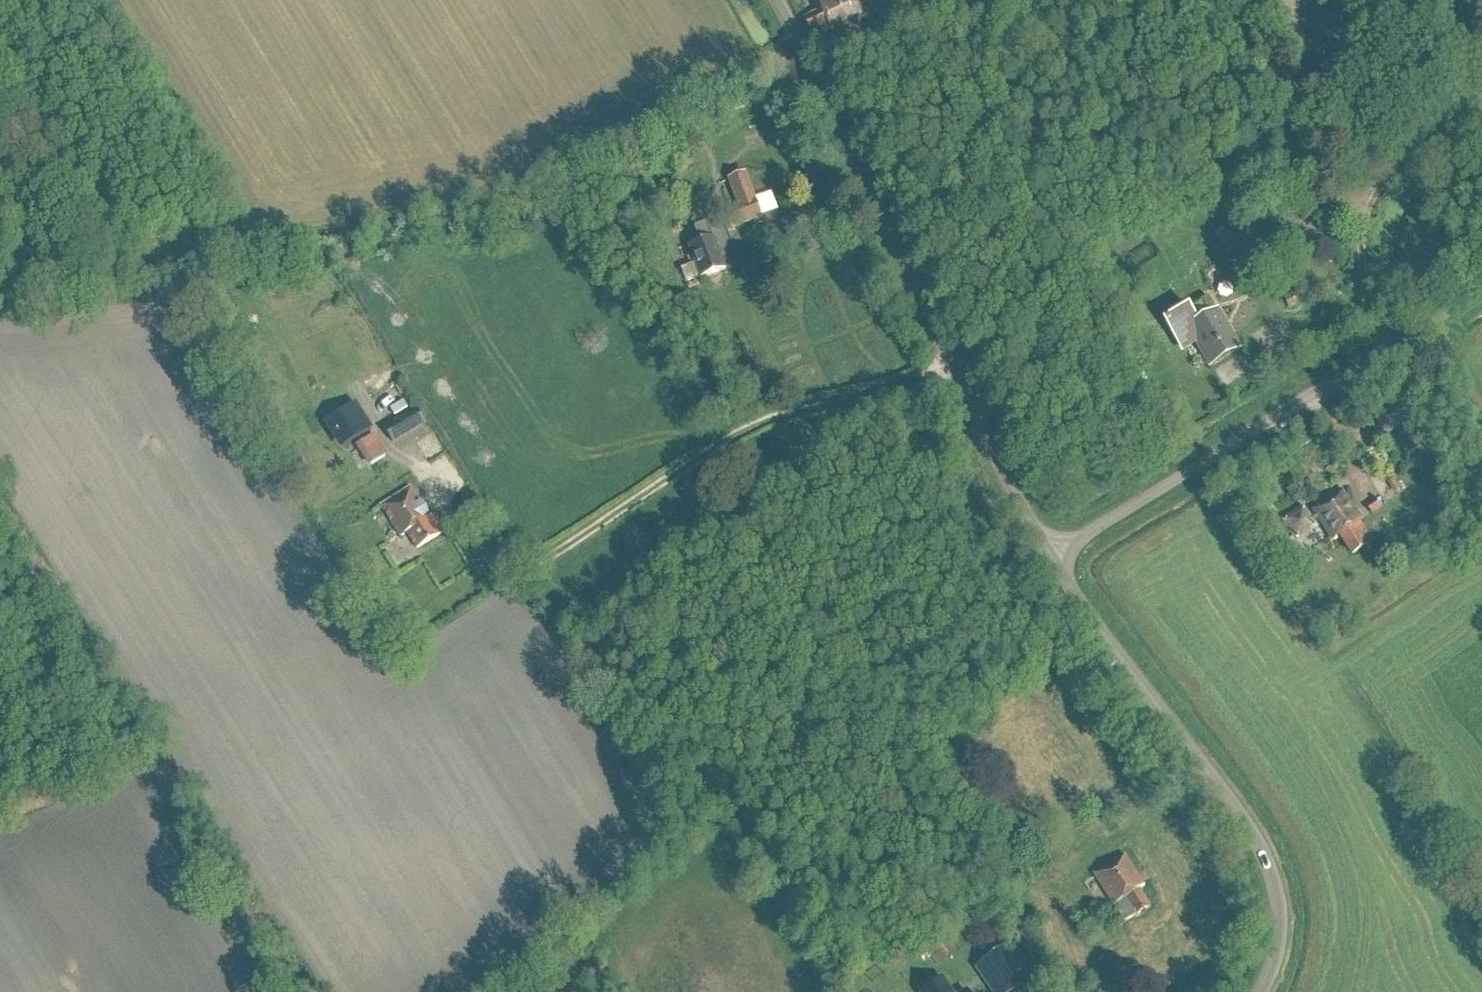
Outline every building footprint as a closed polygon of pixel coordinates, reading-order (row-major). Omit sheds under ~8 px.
[(821,11),(804,20),(810,34),(816,32),(818,36),(831,30),(833,35),(866,20),(856,0),(816,0),(821,11)] [(737,210),(724,215),(731,234),(761,222),(745,177),(727,184),(737,210)] [(701,280),(725,272),(712,238),(710,239),(705,226),(694,230),(699,243),(689,247),(701,280)] [(1292,296),(1284,300),(1288,308),(1296,304),(1292,296)] [(1240,349),(1217,311),(1215,313),(1207,300),(1189,311),(1188,310),(1161,326),(1164,331),(1169,328),(1182,351),(1195,343),(1210,367),(1240,349)] [(1384,436),(1407,423),(1395,401),(1373,414),(1384,436)] [(355,405),(328,422),(343,447),(371,429),(355,405)] [(393,444),(425,424),(416,409),(384,429),(393,444)] [(408,449),(424,475),(449,460),(434,433),(408,449)] [(368,467),(387,455),(374,435),(355,447),(368,467)] [(1370,491),(1381,486),(1369,460),(1358,465),(1370,491)] [(434,534),(441,530),(433,516),(428,519),(410,491),(381,509),(399,540),(406,535),(416,552),(437,540),(434,534)] [(1303,508),(1282,522),(1295,542),(1316,529),(1312,522),(1318,519),(1331,540),(1335,537),(1338,541),(1342,538),(1352,554),(1370,542),(1358,523),(1361,522),(1342,492),(1312,511),(1315,516),(1311,519),(1303,508)] [(499,555),(506,543),(493,537),(487,549),(499,555)] [(1122,923),(1147,908),(1138,892),(1143,889),(1124,857),(1094,876),(1122,923)] [(996,991),(1009,991),(1029,979),(1007,947),(978,966),(996,991)]
